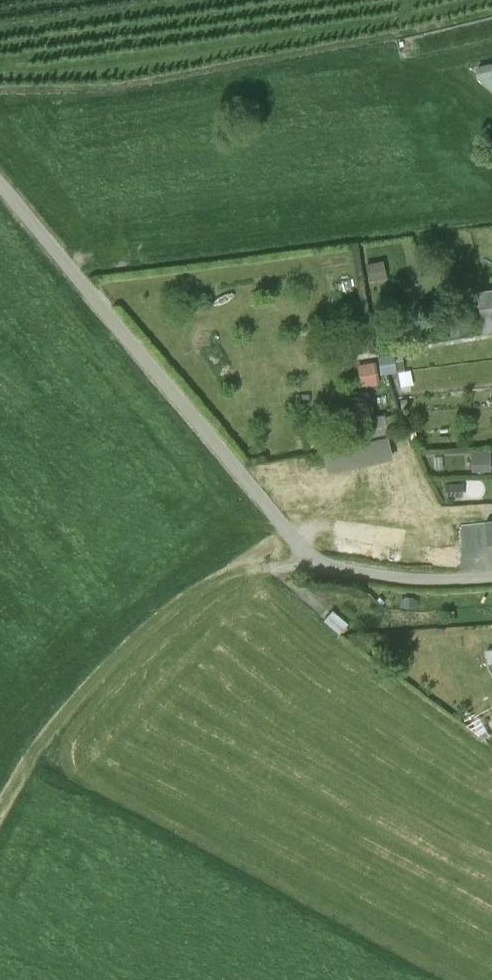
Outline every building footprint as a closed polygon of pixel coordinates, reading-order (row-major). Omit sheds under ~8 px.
[(469,307),(447,310),(449,330),(471,327),(469,307)] [(478,311),(482,335),(491,334),(491,309),(478,311)] [(380,373),(397,370),(394,353),(377,356),(380,373)] [(359,387),(379,384),(376,361),(357,363),(359,387)] [(388,434),(322,448),(328,473),(393,460),(388,434)]
